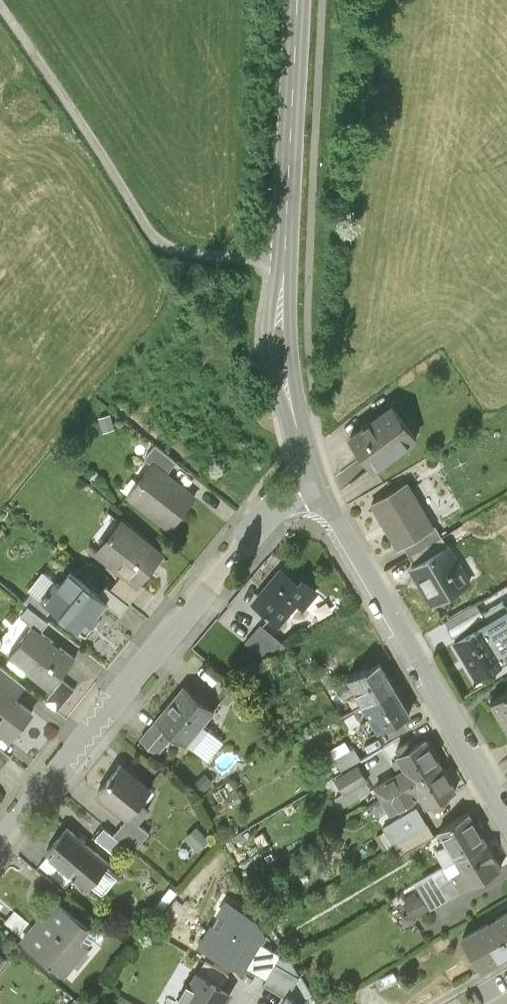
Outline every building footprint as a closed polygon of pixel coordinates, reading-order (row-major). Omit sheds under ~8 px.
[(413,432),(391,403),(349,434),(372,464),(413,432)] [(99,419),(103,432),(115,429),(111,415),(99,419)] [(146,457),(155,464),(168,473),(175,463),(154,447),(146,457)] [(168,473),(155,464),(129,497),(171,529),(197,496),(168,473)] [(431,527),(404,480),(373,497),(400,545),(406,542),(431,527)] [(163,550),(123,519),(97,553),(124,574),(138,584),(163,550)] [(431,527),(406,542),(411,552),(437,537),(431,527)] [(469,581),(448,544),(414,564),(435,600),(469,581)] [(298,580),(284,567),(254,600),(281,624),(297,605),(304,611),(321,591),(303,574),(298,580)] [(100,594),(71,571),(59,586),(55,583),(42,599),(53,608),(85,633),(92,624),(94,626),(101,617),(99,615),(109,603),(106,602),(108,600),(100,594)] [(138,584),(124,574),(111,589),(128,603),(141,587),(138,584)] [(108,600),(106,602),(109,603),(120,612),(128,603),(111,589),(107,586),(100,594),(108,600)] [(26,602),(30,605),(45,617),(53,608),(42,599),(33,592),(26,602)] [(458,633),(484,618),(475,603),(446,620),(455,635),(458,633)] [(22,614),(34,624),(40,629),(48,619),(45,617),(30,605),(22,614)] [(491,614),(484,618),(458,633),(481,673),(506,658),(506,641),(491,614)] [(287,639),(261,618),(245,638),(258,649),(280,647),(287,639)] [(40,629),(34,624),(10,655),(51,687),(75,657),(40,629)] [(348,701),(354,711),(396,688),(382,662),(367,671),(366,669),(347,679),(349,682),(336,689),(344,703),(348,701)] [(17,694),(25,685),(0,664),(0,680),(17,694)] [(0,680),(0,730),(11,739),(35,710),(17,694),(0,680)] [(74,690),(63,680),(46,701),(48,702),(58,710),(74,690)] [(213,711),(185,688),(157,721),(175,736),(185,744),(213,711)] [(351,735),(363,728),(369,739),(412,716),(396,688),(354,711),(342,718),(351,735)] [(493,697),(506,722),(506,689),(493,697)] [(175,736),(157,721),(141,740),(159,755),(175,736)] [(383,799),(444,764),(429,738),(419,744),(416,739),(399,749),(402,754),(397,756),(399,759),(394,761),(399,771),(375,785),(383,799)] [(346,743),(330,752),(332,754),(336,760),(351,751),(346,743)] [(12,755),(0,745),(0,770),(12,755)] [(351,751),(336,760),(337,763),(343,773),(358,765),(363,761),(355,749),(351,751)] [(337,763),(336,760),(332,754),(320,761),(325,770),(337,763)] [(457,786),(444,764),(383,799),(391,813),(420,796),(425,806),(431,803),(434,809),(445,803),(441,796),(457,786)] [(151,789),(123,765),(99,794),(128,819),(134,824),(138,824),(148,813),(148,809),(140,803),(151,789)] [(368,780),(358,765),(343,773),(335,778),(345,793),(366,781),(368,780)] [(366,781),(345,793),(336,798),(342,807),(371,790),(366,781)] [(427,820),(418,806),(386,825),(387,827),(394,839),(398,838),(427,820)] [(455,860),(486,841),(469,812),(438,830),(446,844),(455,860)] [(134,824),(128,819),(116,835),(135,851),(149,834),(138,824),(134,824)] [(435,833),(427,820),(398,838),(405,850),(435,833)] [(109,862),(67,825),(46,850),(48,852),(74,874),(88,886),(109,862)] [(197,827),(186,838),(199,851),(210,841),(197,827)] [(384,846),(394,839),(387,827),(376,833),(384,846)] [(501,867),(486,841),(455,860),(446,865),(417,882),(432,908),(501,867)] [(446,865),(455,860),(446,844),(437,849),(446,865)] [(65,885),(74,874),(48,852),(39,862),(65,885)] [(177,891),(171,887),(158,903),(164,908),(177,891)] [(221,912),(201,946),(244,971),(248,965),(261,942),(266,934),(258,919),(229,902),(232,896),(225,892),(215,909),(221,912)] [(414,918),(429,909),(421,895),(419,896),(416,892),(404,899),(407,904),(406,905),(414,918)] [(88,927),(57,901),(43,918),(40,916),(23,936),(66,972),(88,946),(78,938),(88,927)] [(462,936),(481,968),(506,952),(506,909),(462,936)] [(16,912),(6,923),(18,934),(28,923),(16,912)] [(193,936),(179,928),(173,939),(187,946),(193,936)] [(280,953),(261,942),(248,965),(266,976),(275,962),(280,953)] [(204,961),(197,972),(222,987),(229,976),(204,961)] [(263,982),(283,995),(286,990),(289,993),(299,977),(275,962),(266,976),(263,982)] [(178,1003),(225,1003),(231,992),(222,987),(197,972),(178,1003)] [(278,1003),(296,1003),(289,993),(286,990),(283,995),(278,1003)] [(330,1003),(352,1003),(347,995),(330,1003)]
